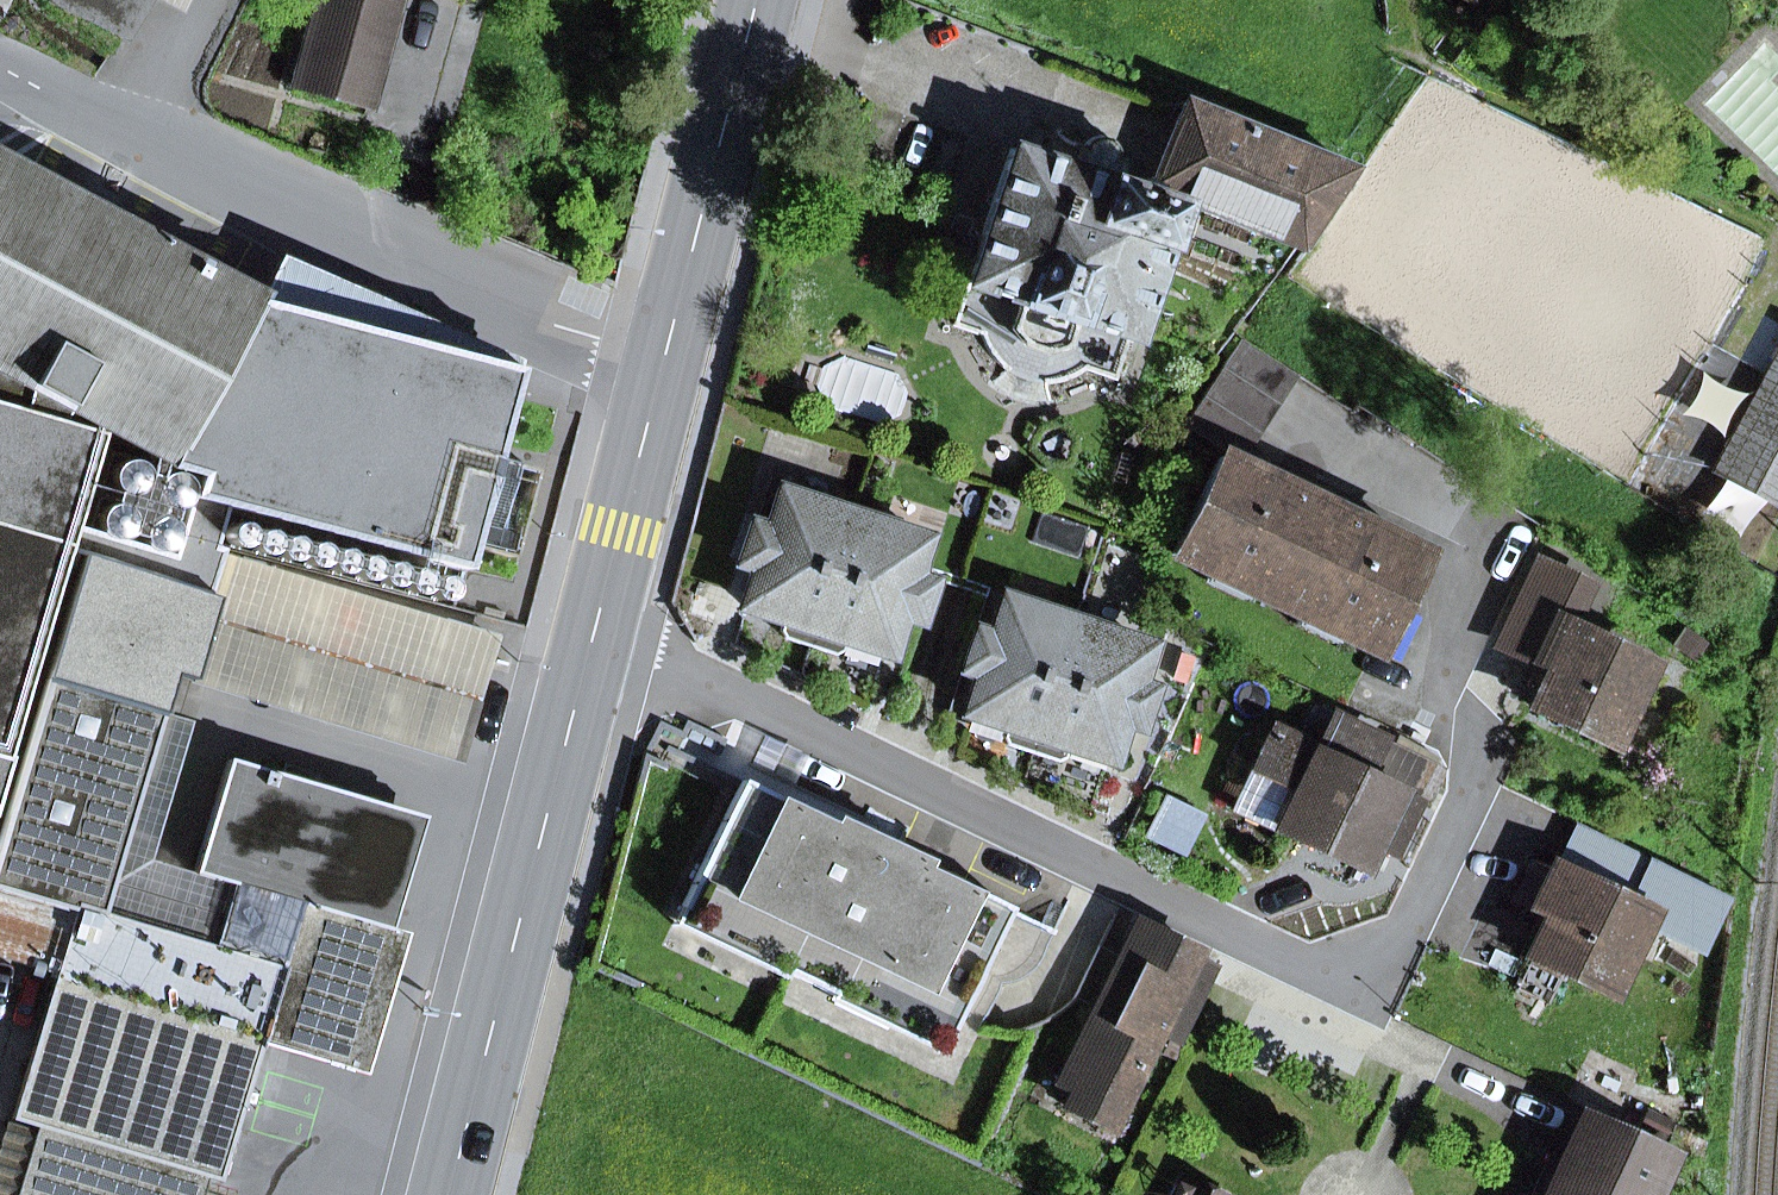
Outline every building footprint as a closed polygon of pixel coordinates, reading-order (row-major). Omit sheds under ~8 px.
[(296,87),(369,107),(398,0),(319,0),(296,87)] [(1256,198),(1245,226),(1298,248),(1349,169),(1184,103),(1161,160),(1256,198)] [(1065,167),(1011,149),(966,284),(1021,303),(1012,330),(1023,347),(1047,355),(1066,348),(1075,321),(1130,339),(1176,204),(1121,185),(1129,162),(1118,158),(1115,145),(1105,138),(1095,138),(1084,146),(1073,143),(1065,167)] [(74,529),(68,549),(190,590),(211,596),(222,557),(224,550),(213,547),(224,506),(465,569),(471,547),(494,460),(518,368),(257,300),(0,159),(0,498),(74,529)] [(1245,226),(1256,198),(1161,160),(1150,187),(1245,226)] [(518,368),(520,360),(280,255),(257,300),(518,368)] [(1047,355),(1023,347),(1012,330),(1021,303),(966,284),(953,326),(982,335),(998,362),(1025,379),(1057,382),(1087,369),(1117,380),(1130,339),(1075,321),(1066,348),(1047,355)] [(1239,340),(1183,426),(1240,463),(1296,377),(1239,340)] [(1718,468),(1770,496),(1777,482),(1777,378),(1770,374),(1718,468)] [(1217,457),(1170,555),(1374,652),(1421,554),(1217,457)] [(471,547),(509,557),(532,470),(494,460),(471,547)] [(780,631),(784,638),(809,646),(851,516),(780,493),(768,530),(752,525),(740,562),(756,568),(743,606),(784,619),(780,631)] [(68,549),(74,529),(0,498),(0,778),(5,760),(68,549)] [(851,516),(809,646),(834,654),(841,651),(845,639),(886,652),(897,616),(914,622),(927,583),(910,578),(922,539),(857,518),(851,516)] [(249,533),(241,523),(228,526),(224,537),(232,547),(244,545),(249,533)] [(274,540),(266,531),(254,533),(250,545),(258,554),(270,552),(274,540)] [(299,546),(291,536),(278,539),(275,551),(283,560),(295,557),(299,546)] [(325,552),(317,543),(305,546),(301,558),(309,567),(321,564),(325,552)] [(351,561),(344,550),(332,550),(326,561),(332,572),(345,572),(351,561)] [(376,566),(367,556),(355,558),(351,570),(359,580),(371,577),(376,566)] [(166,671),(463,760),(499,639),(222,557),(211,596),(190,590),(166,671)] [(401,574),(394,563),(382,563),(376,574),(382,585),(395,585),(401,574)] [(1572,585),(1538,568),(1501,642),(1550,665),(1530,707),(1610,745),(1649,667),(1555,621),(1572,585)] [(427,581),(420,571),(408,571),(402,582),(408,592),(421,592),(427,581)] [(452,588),(446,577),(433,577),(427,588),(433,599),(446,599),(452,588)] [(1003,737),(1007,744),(1032,753),(1074,623),(1004,599),(992,636),(975,630),(961,670),(978,676),(966,712),(1007,726),(1003,737)] [(1134,684),(1146,647),(1074,623),(1032,753),(1056,761),(1064,757),(1068,746),(1108,759),(1121,721),(1137,727),(1149,690),(1134,684)] [(304,902),(389,928),(422,820),(310,787),(314,775),(278,764),(275,776),(229,762),(196,871),(233,882),(214,948),(102,914),(163,713),(47,678),(0,834),(0,940),(24,948),(20,963),(55,974),(12,1119),(36,1126),(15,1194),(202,1194),(207,1178),(220,1181),(262,1041),(304,902)] [(1370,842),(1391,853),(1415,803),(1365,779),(1381,745),(1332,721),(1316,754),(1270,733),(1233,809),(1358,869),(1370,842)] [(754,765),(790,782),(803,754),(767,737),(754,765)] [(1365,779),(1415,803),(1433,767),(1382,743),(1381,745),(1365,779)] [(833,824),(742,780),(681,906),(737,933),(748,912),(801,937),(785,972),(832,995),(849,960),(903,987),(893,1008),(950,1036),(959,1016),(976,981),(988,984),(1000,985),(1028,975),(1039,964),(1055,931),(835,821),(833,824)] [(1625,890),(1641,857),(1576,826),(1560,859),(1625,890)] [(1609,993),(1647,914),(1552,869),(1534,906),(1548,913),(1528,955),(1609,993)] [(262,1041),(365,1072),(406,933),(389,928),(304,902),(262,1041)] [(785,972),(801,937),(748,912),(737,933),(681,906),(673,924),(782,977),(785,972)] [(1117,1111),(1119,1112),(1157,1033),(1194,958),(1197,951),(1134,921),(1117,956),(1099,947),(1075,997),(1093,1006),(1056,1082),(1075,1091),(1117,1111)] [(1194,958),(1157,1033),(1179,1044),(1216,969),(1194,958)] [(950,1036),(893,1008),(903,987),(849,960),(832,995),(830,1000),(941,1054),(950,1036)] [(959,1016),(980,1026),(1000,985),(988,984),(976,981),(959,1016)] [(1110,1127),(1117,1111),(1075,1091),(1067,1107),(1110,1127)] [(36,1126),(12,1119),(4,1117),(0,1129),(0,1194),(15,1194),(36,1126)] [(1663,1159),(1582,1122),(1558,1173),(1544,1166),(1536,1183),(1551,1190),(1548,1194),(1646,1194),(1663,1159)] [(1184,1179),(1176,1194),(1217,1194),(1184,1179)]
